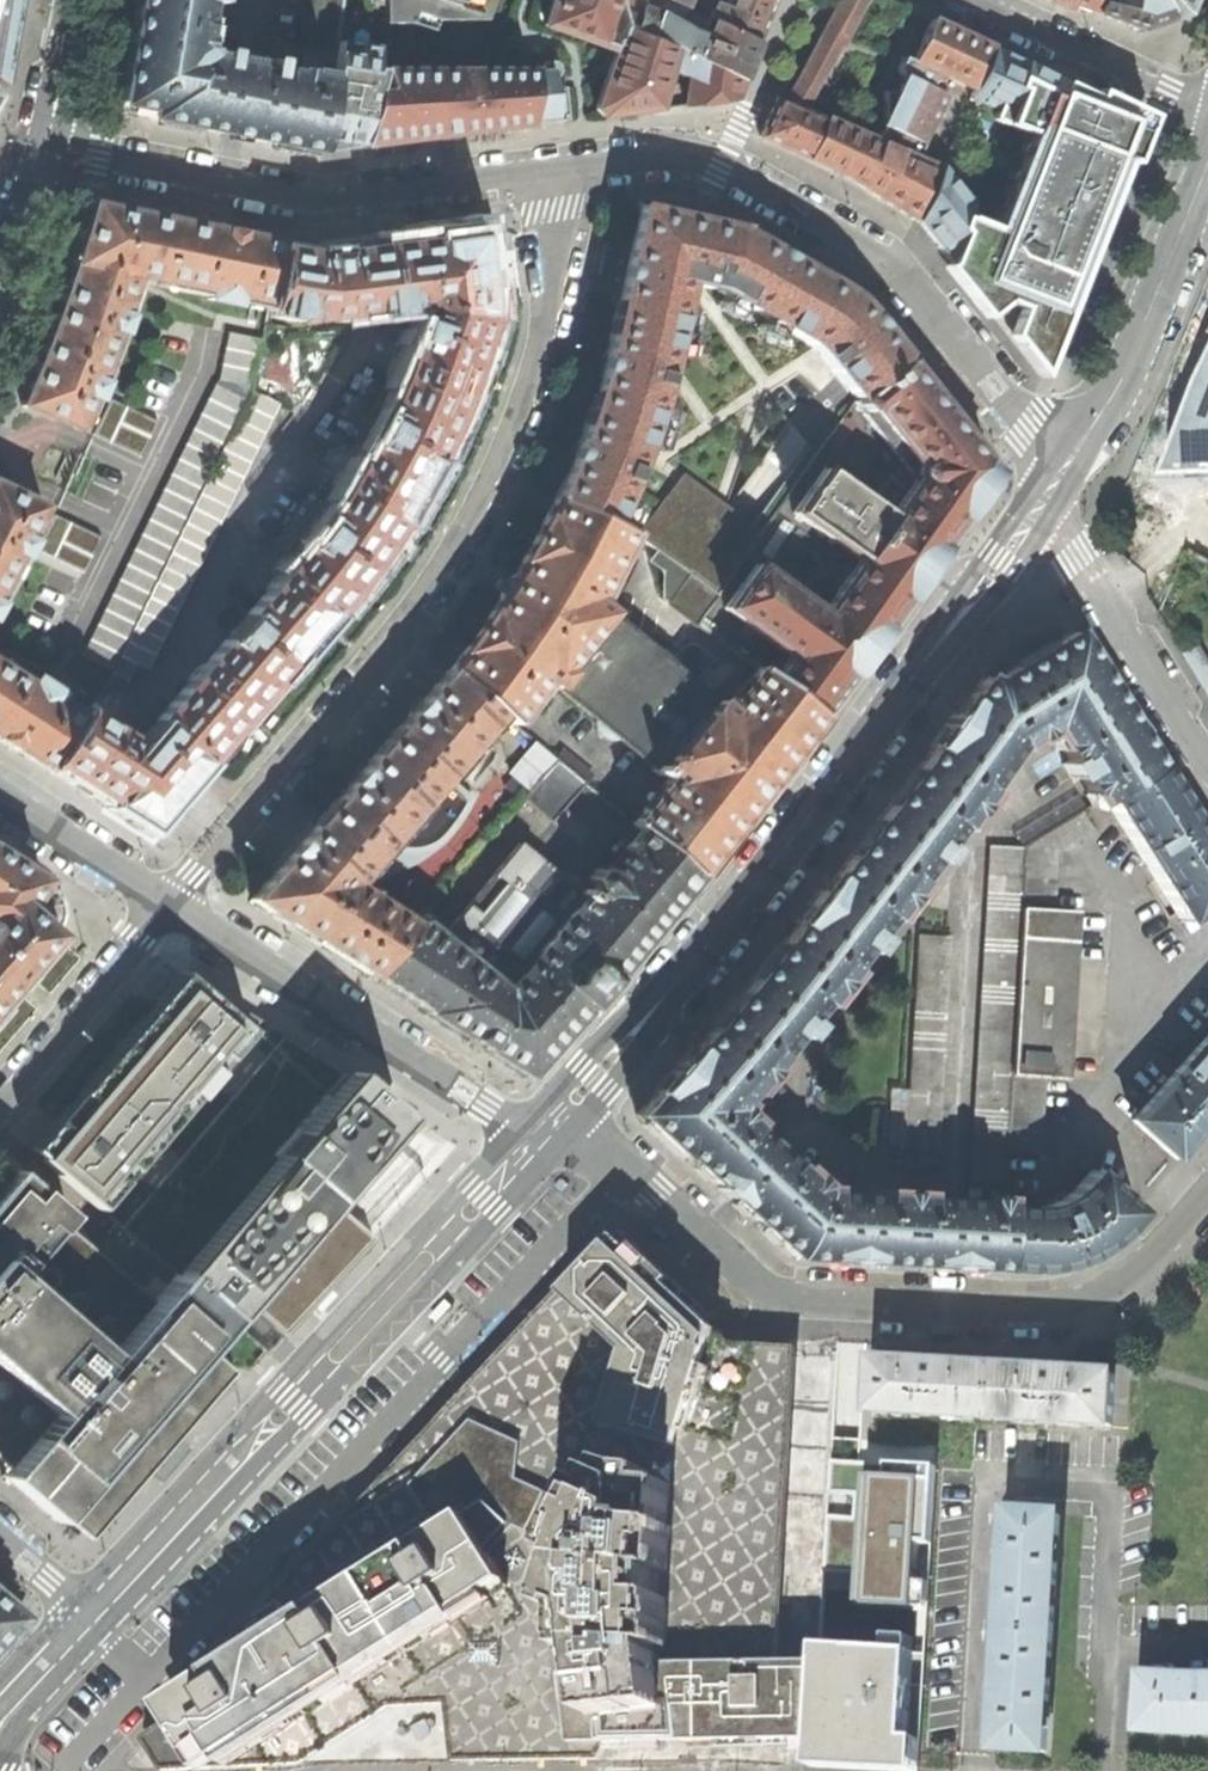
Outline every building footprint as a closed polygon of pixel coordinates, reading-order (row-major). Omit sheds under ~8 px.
[(146,117),(195,127),(276,143),(318,151),(329,78),(274,69),(276,60),(256,56),(255,66),(227,61),(229,52),(209,48),(208,58),(204,58),(197,47),(205,3),(214,5),(215,0),(134,0),(116,104),(146,109),(146,117)] [(333,48),(340,0),(310,0),(303,44),(333,48)] [(483,12),(486,0),(443,0),(483,12)] [(616,50),(624,29),(625,24),(618,0),(553,0),(546,26),(616,50)] [(647,39),(659,15),(644,8),(636,4),(637,0),(618,0),(625,24),(624,29),(628,30),(647,39)] [(775,0),(723,0),(714,20),(758,41),(768,16),(775,0)] [(821,35),(839,45),(841,46),(866,0),(839,0),(821,35)] [(1095,13),(1099,0),(1059,0),(1069,4),(1095,13)] [(1138,29),(1168,18),(1166,12),(1157,0),(1099,0),(1095,13),(1120,22),(1138,29)] [(1166,12),(1168,18),(1183,13),(1188,0),(1157,0),(1166,12)] [(749,65),(758,41),(714,20),(706,44),(659,15),(647,39),(674,50),(675,49),(697,58),(699,58),(743,78),(744,81),(749,65)] [(844,176),(914,220),(936,168),(919,160),(947,97),(930,89),(937,74),(970,89),(989,46),(952,29),(931,18),(911,61),(901,56),(897,65),(897,69),(899,73),(901,76),(895,90),(882,90),(886,145),(863,135),(824,118),(806,159),(844,176)] [(601,116),(659,109),(666,83),(669,71),(674,50),(647,39),(628,30),(619,52),(616,50),(595,109),(601,116)] [(344,149),(363,146),(376,92),(381,71),(388,43),(350,34),(327,152),(344,149)] [(759,137),(806,159),(824,118),(824,117),(811,111),(803,107),(821,75),(835,52),(839,45),(821,35),(786,100),(777,97),(759,137)] [(669,71),(688,80),(691,58),(674,50),(669,71)] [(685,106),(736,100),(744,81),(691,58),(688,80),(687,88),(685,106)] [(530,71),(525,125),(571,120),(568,87),(557,88),(557,84),(557,80),(563,75),(564,69),(561,63),(555,60),(550,60),(548,64),(543,70),(530,71)] [(444,136),(525,125),(530,71),(381,71),(376,92),(378,92),(366,146),(444,136)] [(832,105),(833,108),(843,112),(846,112),(850,102),(849,99),(839,94),(837,95),(832,105)] [(1023,356),(1041,379),(1043,377),(1045,378),(1075,352),(1059,331),(1038,305),(1081,216),(1092,221),(1094,212),(1088,209),(1097,184),(1042,158),(1023,204),(972,180),(971,181),(959,176),(953,186),(940,180),(944,168),(940,166),(939,168),(936,168),(914,220),(1023,356)] [(680,298),(688,300),(692,283),(712,288),(797,337),(808,345),(857,397),(902,362),(876,330),(848,297),(774,253),(723,222),(686,209),(664,207),(636,209),(628,243),(609,241),(603,270),(597,294),(615,299),(604,350),(600,350),(599,355),(597,365),(600,367),(594,391),(592,401),(576,442),(571,441),(568,450),(564,459),(568,462),(553,495),(629,532),(638,535),(692,574),(669,604),(719,641),(731,624),(708,606),(812,455),(821,441),(823,438),(800,423),(780,453),(774,449),(743,495),(748,500),(726,528),(678,494),(630,471),(639,447),(661,374),(680,298)] [(235,300),(268,306),(279,247),(239,239),(238,235),(229,232),(222,231),(219,235),(148,220),(147,216),(136,213),(128,212),(126,215),(93,209),(75,264),(79,266),(71,291),(65,307),(36,377),(24,409),(80,433),(94,401),(99,402),(104,385),(101,382),(118,334),(124,334),(129,318),(124,315),(137,282),(207,294),(207,304),(233,306),(235,300)] [(386,413),(375,432),(439,466),(471,386),(490,323),(485,269),(481,231),(396,242),(332,251),(317,253),(279,247),(268,306),(266,316),(281,317),(291,317),(293,324),(405,311),(410,304),(420,304),(424,325),(414,351),(410,351),(405,367),(401,367),(394,383),(398,385),(386,413)] [(708,305),(712,288),(692,283),(688,300),(708,305)] [(689,381),(708,305),(688,300),(680,298),(661,374),(689,381)] [(1150,474),(1207,472),(1207,341),(1150,474)] [(79,671),(104,686),(112,673),(251,392),(260,350),(226,344),(218,379),(79,671)] [(989,471),(902,362),(857,397),(851,402),(912,480),(956,518),(989,471)] [(665,455),(689,381),(661,374),(639,447),(665,455)] [(341,498),(333,509),(314,537),(369,576),(411,518),(415,511),(439,466),(375,432),(352,477),(348,477),(338,495),(341,498)] [(821,441),(812,455),(825,463),(835,450),(821,441)] [(236,524),(294,562),(314,537),(333,509),(276,470),(236,524)] [(951,524),(956,518),(912,480),(890,514),(822,470),(790,512),(853,561),(836,585),(887,617),(951,524)] [(21,558),(26,559),(33,546),(31,540),(45,509),(0,488),(0,598),(21,558)] [(469,638),(446,667),(497,711),(510,722),(545,679),(554,684),(556,681),(605,610),(606,609),(597,600),(602,588),(610,591),(628,550),(622,546),(629,532),(553,495),(539,525),(523,558),(508,582),(489,611),(469,638)] [(267,594),(233,633),(288,678),(332,623),(369,576),(314,537),(294,562),(283,576),(279,576),(266,590),(267,594)] [(827,701),(887,617),(836,585),(817,611),(750,564),(719,607),(787,653),(769,678),(817,715),(827,701)] [(651,650),(605,610),(556,681),(595,716),(596,724),(600,730),(606,733),(615,734),(653,767),(711,699),(671,667),(671,660),(666,652),(660,649),(651,650)] [(727,1198),(786,1253),(845,1257),(949,1264),(995,1267),(999,1207),(999,1201),(809,1183),(729,1105),(852,955),(860,961),(873,943),(866,937),(921,864),(929,869),(942,853),(935,847),(1010,747),(1045,724),(1068,758),(1061,761),(1072,778),(1077,774),(1094,801),(1101,797),(1152,766),(1131,731),(1092,666),(1071,631),(991,681),(982,676),(965,699),(962,695),(944,720),(927,744),(932,747),(884,811),(831,877),(828,875),(812,895),(791,922),(794,925),(745,984),(692,1048),(689,1045),(669,1068),(650,1090),(653,1092),(636,1113),(727,1198)] [(158,722),(159,726),(208,770),(249,723),(288,678),(233,633),(203,668),(198,668),(187,682),(188,687),(158,722)] [(788,751),(817,715),(769,678),(754,666),(722,704),(714,698),(711,699),(653,767),(653,770),(664,778),(629,820),(637,826),(692,872),(707,853),(758,789),(788,751)] [(306,932),(368,973),(411,922),(347,886),(373,856),(380,861),(479,747),(473,740),(497,711),(446,667),(422,695),(418,694),(413,701),(407,707),(410,709),(362,764),(358,764),(353,770),(345,778),(348,781),(292,845),(250,894),(306,932)] [(48,772),(81,721),(54,702),(57,696),(35,682),(31,689),(0,669),(0,746),(4,748),(14,755),(18,753),(48,772)] [(100,812),(148,841),(208,770),(159,726),(138,751),(131,748),(132,742),(115,732),(112,734),(83,718),(81,721),(48,772),(89,799),(102,807),(100,812)] [(523,795),(550,819),(583,782),(555,759),(523,795)] [(1152,766),(1101,797),(1178,921),(1207,901),(1207,856),(1198,839),(1152,766)] [(1066,818),(1022,847),(1002,1152),(1034,1154),(1040,1076),(1062,1077),(1071,909),(1050,908),(1054,849),(1065,850),(1079,841),(1066,818)] [(433,1016),(523,1073),(594,989),(692,872),(637,826),(604,869),(592,868),(587,875),(591,882),(591,887),(586,891),(581,887),(577,892),(516,842),(442,929),(421,911),(411,922),(368,973),(433,1016)] [(982,845),(963,1187),(1000,1189),(1002,1152),(1022,847),(982,845)] [(0,856),(0,1009),(21,985),(56,944),(62,933),(64,922),(67,919),(64,903),(59,894),(1,856),(0,856)] [(898,1145),(897,1167),(928,1168),(942,941),(910,940),(901,1090),(898,1145)] [(187,1258),(171,1276),(225,1322),(241,1304),(282,1340),(369,1240),(341,1216),(360,1194),(392,1157),(379,1145),(401,1120),(348,1073),(326,1099),(264,1045),(184,977),(46,1136),(187,1258)] [(1207,1032),(1130,1116),(1172,1155),(1207,1114),(1207,1033),(1207,1032)] [(880,1144),(898,1145),(901,1090),(884,1090),(880,1144)] [(1131,1210),(1088,1169),(1060,1199),(1043,1207),(1025,1209),(999,1207),(995,1267),(1020,1269),(1041,1267),(1060,1262),(1079,1255),(1090,1248),(1098,1243),(1113,1230),(1131,1210)] [(88,1539),(159,1457),(231,1374),(202,1349),(225,1322),(171,1276),(148,1303),(61,1227),(67,1219),(37,1193),(15,1174),(4,1187),(0,1191),(0,1464),(7,1469),(51,1508),(58,1514),(88,1539)] [(297,1763),(387,1702),(422,1700),(447,1699),(456,1756),(586,1754),(599,1754),(602,1751),(667,1750),(668,1743),(690,1742),(719,1742),(720,1748),(770,1749),(808,1751),(809,1740),(814,1666),(777,1663),(799,1349),(735,1346),(668,1287),(664,1290),(654,1282),(647,1275),(651,1268),(620,1239),(615,1244),(600,1259),(589,1270),(584,1265),(509,1346),(483,1373),(444,1415),(411,1451),(346,1520),(267,1606),(231,1644),(210,1666),(212,1671),(199,1685),(189,1690),(189,1696),(166,1712),(170,1718),(160,1728),(149,1741),(146,1737),(141,1740),(163,1770),(166,1770),(169,1769),(201,1767),(286,1763),(297,1763)] [(344,1297),(336,1290),(323,1305),(319,1309),(323,1313),(326,1315),(344,1297)] [(432,1315),(439,1322),(448,1311),(455,1304),(448,1297),(432,1315)] [(873,1361),(870,1409),(987,1417),(991,1368),(941,1364),(941,1359),(933,1359),(923,1359),(924,1363),(873,1361)] [(1043,1371),(991,1368),(987,1417),(1106,1423),(1110,1375),(1060,1372),(1061,1368),(1052,1367),(1043,1366),(1043,1371)] [(852,1615),(927,1616),(929,1461),(832,1459),(832,1493),(854,1493),(852,1615)] [(1003,1579),(1000,1629),(1048,1632),(1055,1513),(1008,1510),(1005,1560),(999,1560),(998,1569),(997,1579),(1003,1579)] [(17,1617),(0,1601),(0,1636),(17,1617)] [(994,1698),(992,1749),(1042,1754),(1048,1632),(1000,1629),(996,1680),(991,1680),(990,1689),(990,1697),(994,1698)] [(1187,1675),(1183,1677),(1139,1674),(1136,1731),(1178,1734),(1207,1733),(1207,1675),(1187,1675)]
